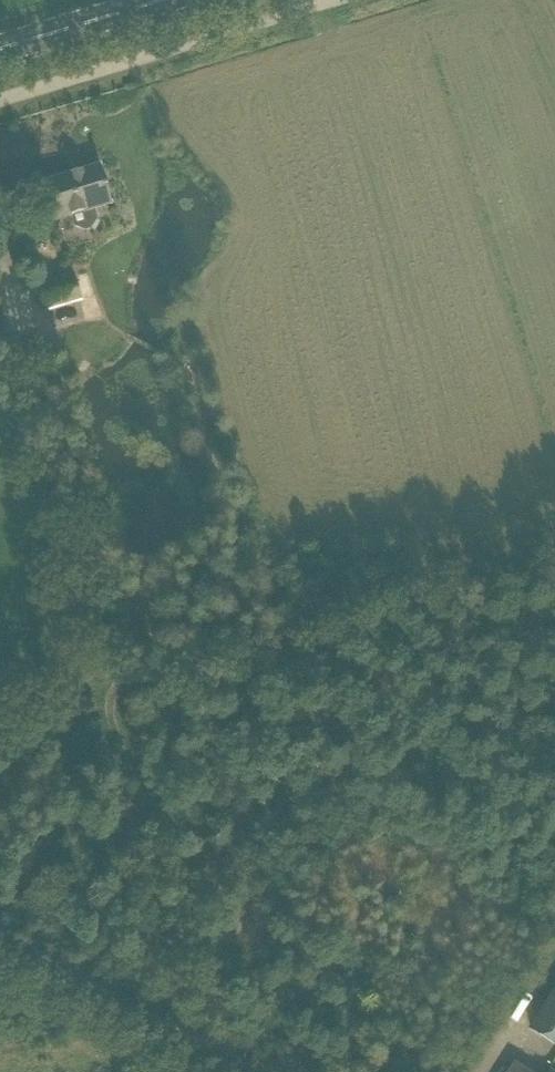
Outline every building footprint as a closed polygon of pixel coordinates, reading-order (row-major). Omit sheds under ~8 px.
[(111,203),(106,186),(100,165),(43,182),(54,220),(71,215),(74,226),(85,230),(90,229),(97,219),(94,208),(111,203)] [(338,542),(323,543),(324,559),(339,558),(338,542)] [(530,1029),(554,1045),(554,991),(530,1029)] [(508,1071),(528,1071),(514,1063),(510,1068),(508,1071)]
